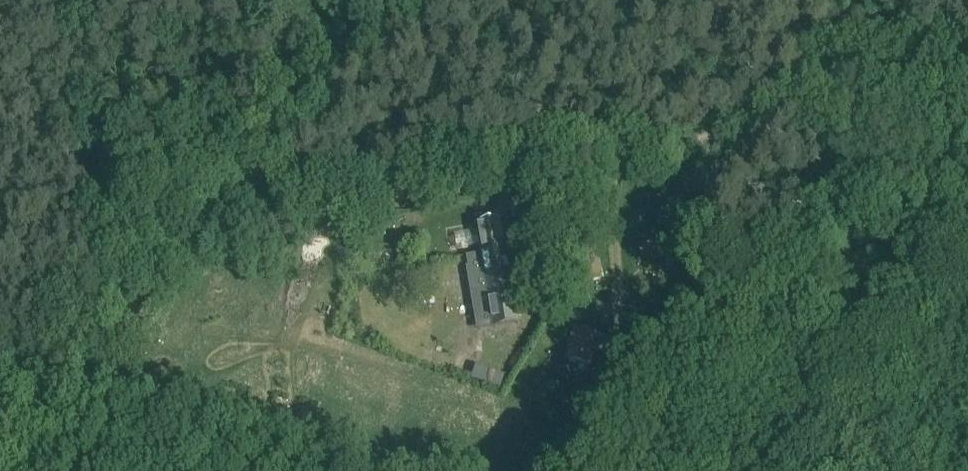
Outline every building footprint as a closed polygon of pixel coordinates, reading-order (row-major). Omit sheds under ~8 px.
[(482,254),(492,252),(494,264),(508,261),(501,220),(477,225),(482,254)] [(558,243),(569,287),(602,278),(591,234),(558,243)] [(450,236),(433,239),(435,250),(452,247),(450,236)] [(514,298),(508,261),(494,264),(492,252),(482,254),(488,291),(476,293),(480,314),(513,308),(511,298),(514,298)] [(594,350),(618,356),(622,341),(574,328),(566,360),(590,366),(594,350)] [(500,387),(505,374),(476,363),(471,376),(500,387)]
